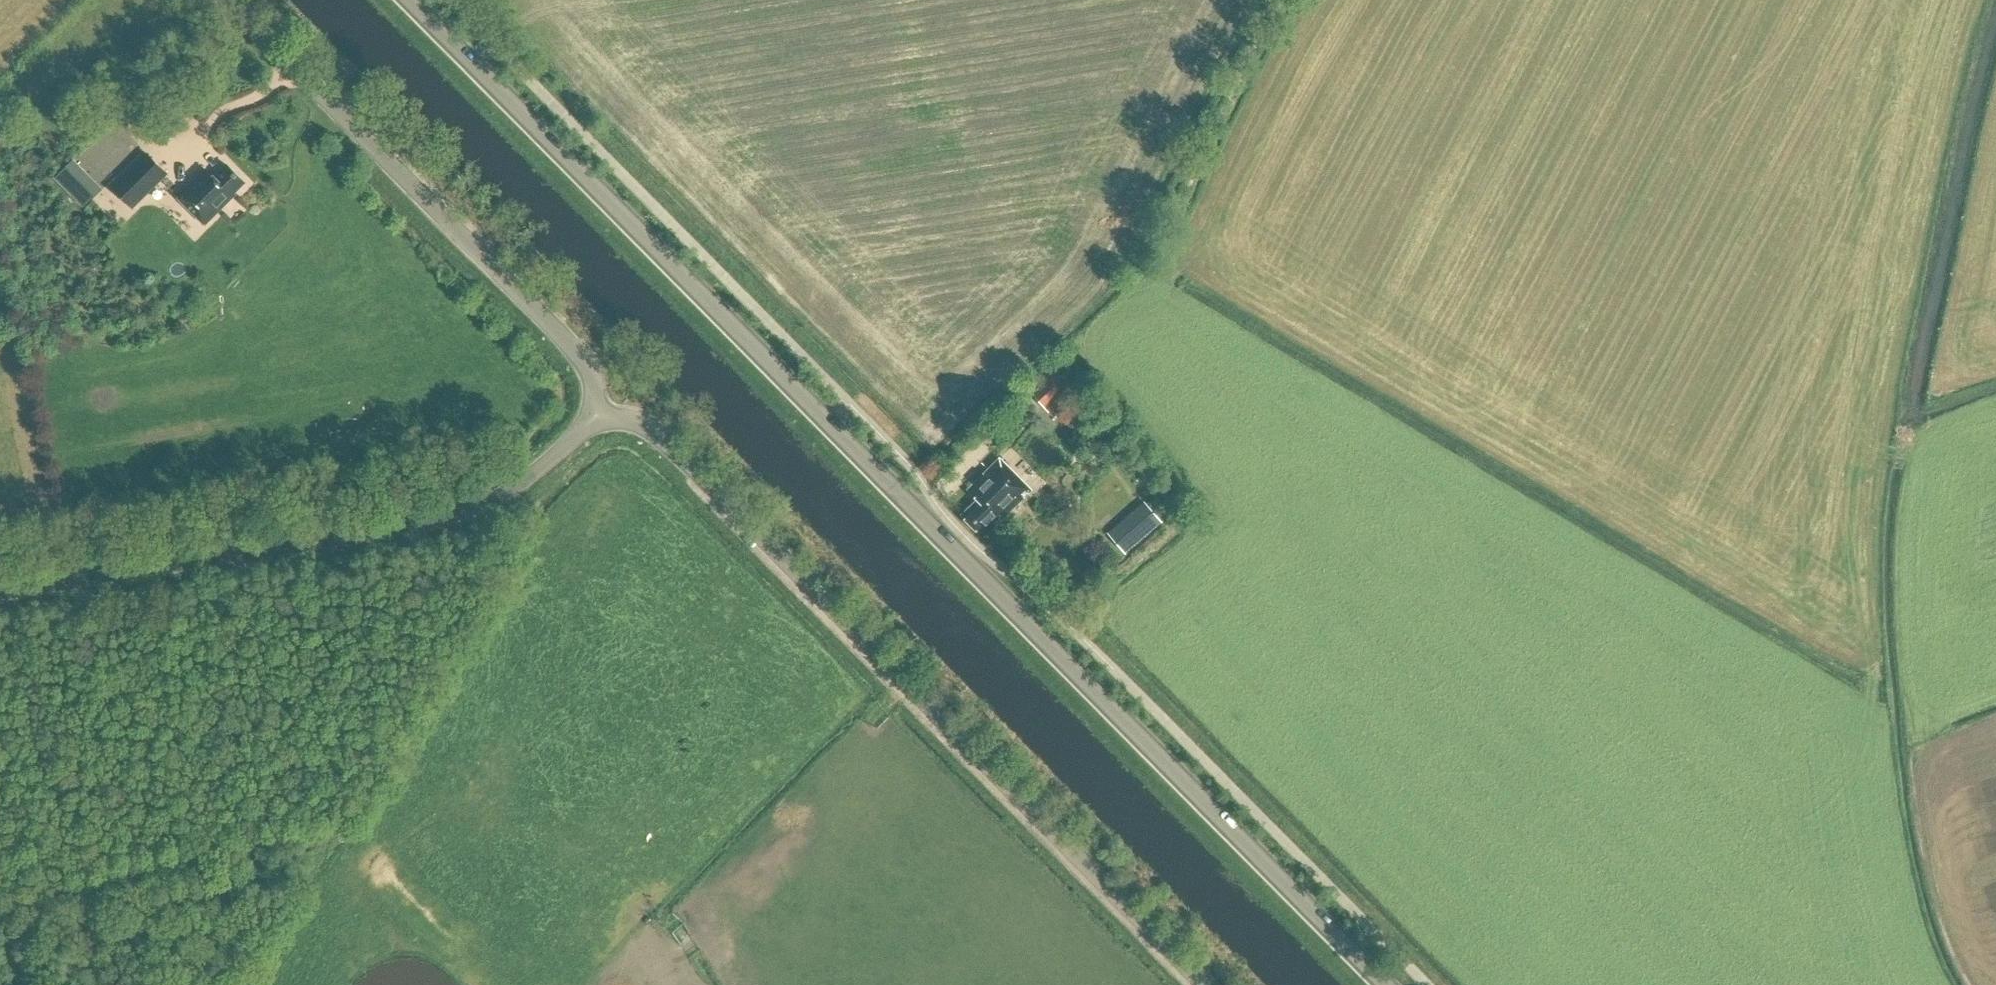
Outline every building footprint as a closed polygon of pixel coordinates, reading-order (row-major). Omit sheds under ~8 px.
[(148,152),(111,188),(133,209),(169,173),(148,152)] [(76,160),(56,179),(83,208),(89,203),(71,183),(80,175),(98,195),(103,189),(76,160)] [(215,178),(207,170),(179,197),(205,224),(235,195),(233,194),(245,182),(228,165),(215,178)] [(89,203),(98,195),(80,175),(71,183),(89,203)] [(1030,390),(1051,413),(1073,393),(1052,370),(1030,390)] [(999,459),(968,490),(978,499),(962,516),(983,537),(1031,490),(999,459)] [(1108,533),(1125,554),(1162,522),(1144,502),(1108,533)]
